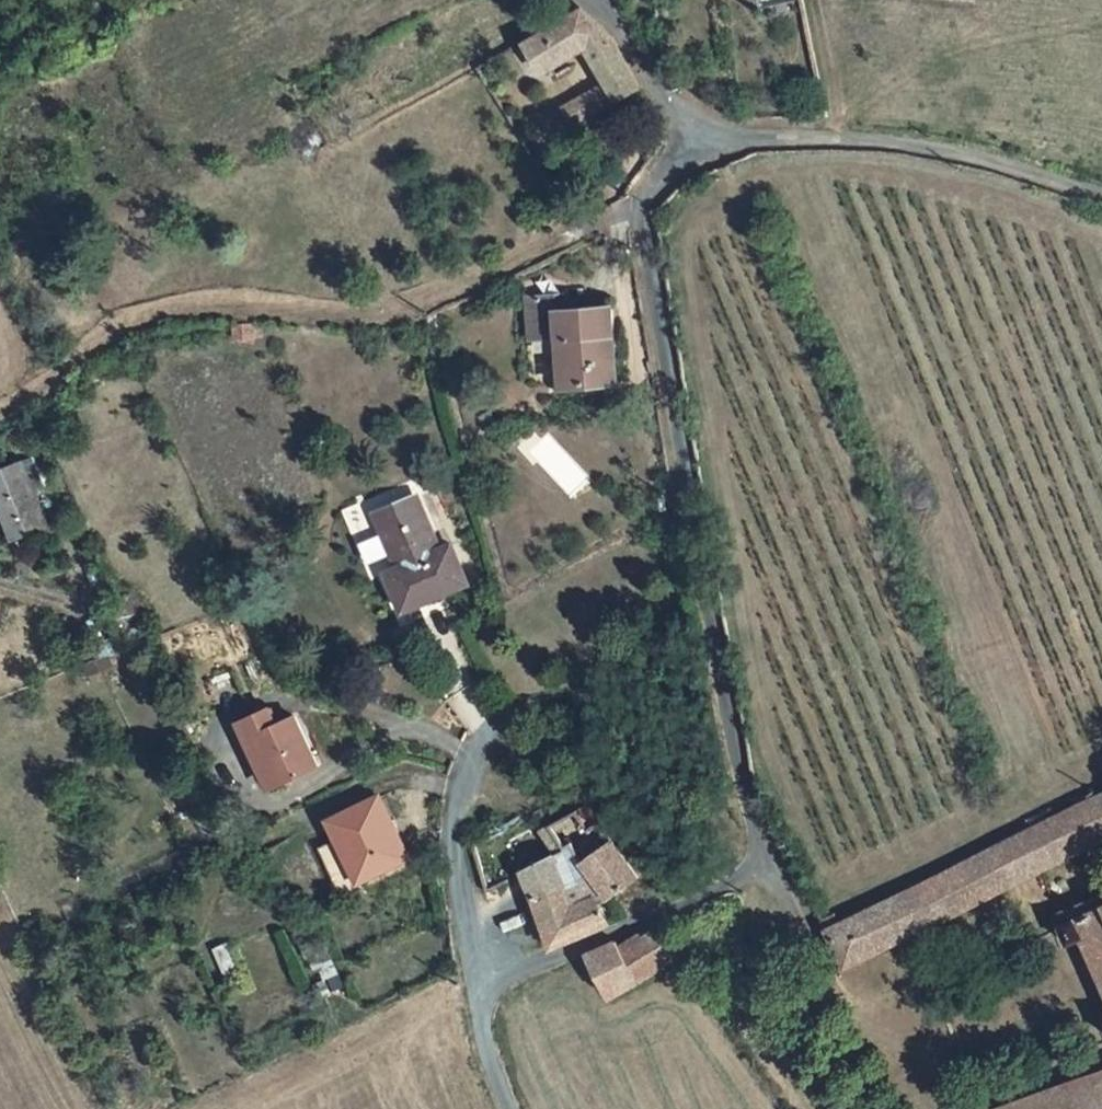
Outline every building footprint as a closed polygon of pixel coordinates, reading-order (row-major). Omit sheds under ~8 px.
[(599,60),(586,33),(554,6),(502,37),(519,69),(563,47),(582,83),(539,105),(548,121),(615,88),(599,60)] [(527,320),(525,303),(497,306),(502,348),(529,344),(535,394),(589,388),(580,314),(527,320)] [(24,529),(0,469),(0,538),(24,529)] [(434,561),(413,507),(375,523),(397,576),(384,581),(400,621),(464,593),(448,555),(434,561)] [(318,776),(296,727),(257,745),(279,793),(318,776)] [(1101,847),(1101,799),(841,932),(835,921),(820,930),(844,977),(1101,847)] [(565,851),(523,879),(534,906),(616,840),(589,804),(550,824),(565,851)] [(409,879),(379,809),(329,831),(336,849),(332,851),(354,902),(409,879)] [(610,925),(602,903),(612,895),(641,873),(616,840),(534,906),(553,953),(610,925)] [(1055,923),(1066,946),(1076,941),(1101,993),(1101,902),(1055,923)] [(625,956),(620,946),(590,960),(613,1003),(675,965),(659,937),(625,956)] [(1033,1108),(1101,1108),(1101,1079),(1033,1108)]
